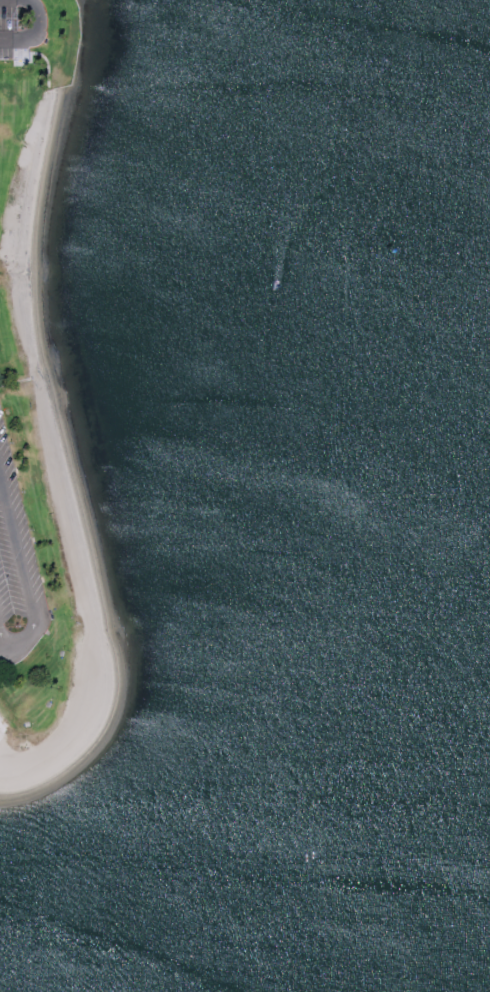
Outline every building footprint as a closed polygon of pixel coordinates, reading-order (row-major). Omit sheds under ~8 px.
[(13,725),(0,740),(0,709),(13,725)]
